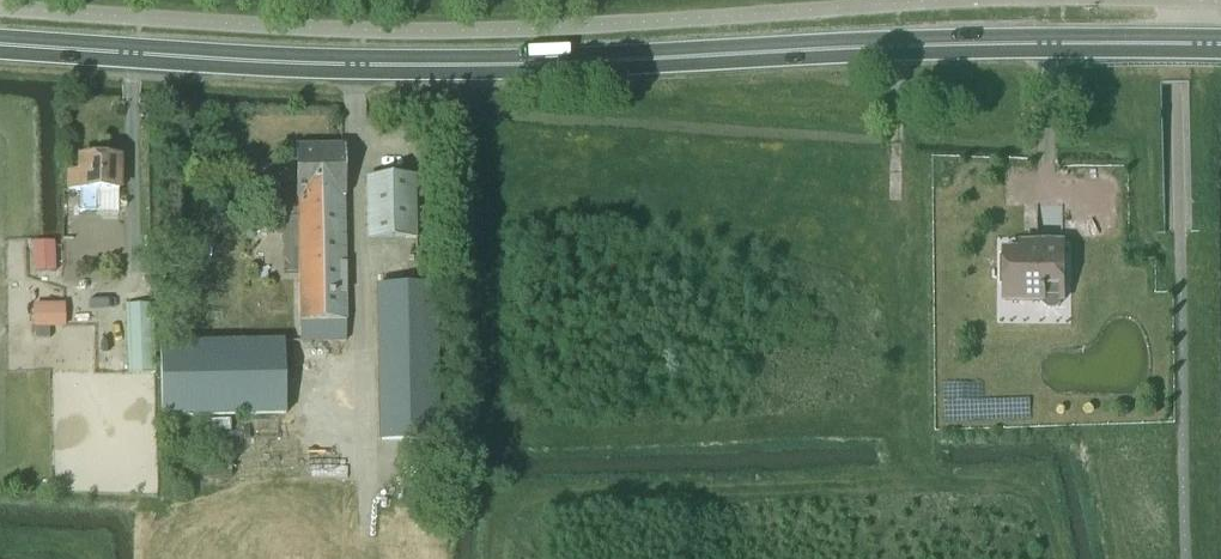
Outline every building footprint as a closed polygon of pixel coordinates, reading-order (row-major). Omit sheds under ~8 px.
[(298,189),(279,188),(279,219),(298,219),(298,342),(341,342),(342,150),(298,150),(298,189)] [(69,192),(77,192),(77,215),(92,216),(92,204),(93,204),(93,192),(119,193),(120,159),(81,158),(81,169),(81,174),(69,174),(69,192)] [(367,241),(413,241),(413,180),(367,180),(367,241)] [(73,231),(62,231),(61,241),(73,241),(73,231)] [(259,241),(260,294),(279,293),(278,241),(259,241)] [(1002,302),(1041,303),(1043,306),(1046,308),(1051,308),(1054,308),(1057,306),(1059,303),(1064,303),(1065,241),(1018,241),(1018,248),(1002,248),(1002,302)] [(52,244),(34,245),(35,272),(53,272),(52,244)] [(373,287),(375,440),(431,439),(431,286),(373,287)] [(31,305),(32,328),(64,328),(64,305),(31,305)] [(124,307),(128,374),(155,373),(151,305),(124,307)] [(158,342),(159,418),(285,417),(284,340),(158,342)]
